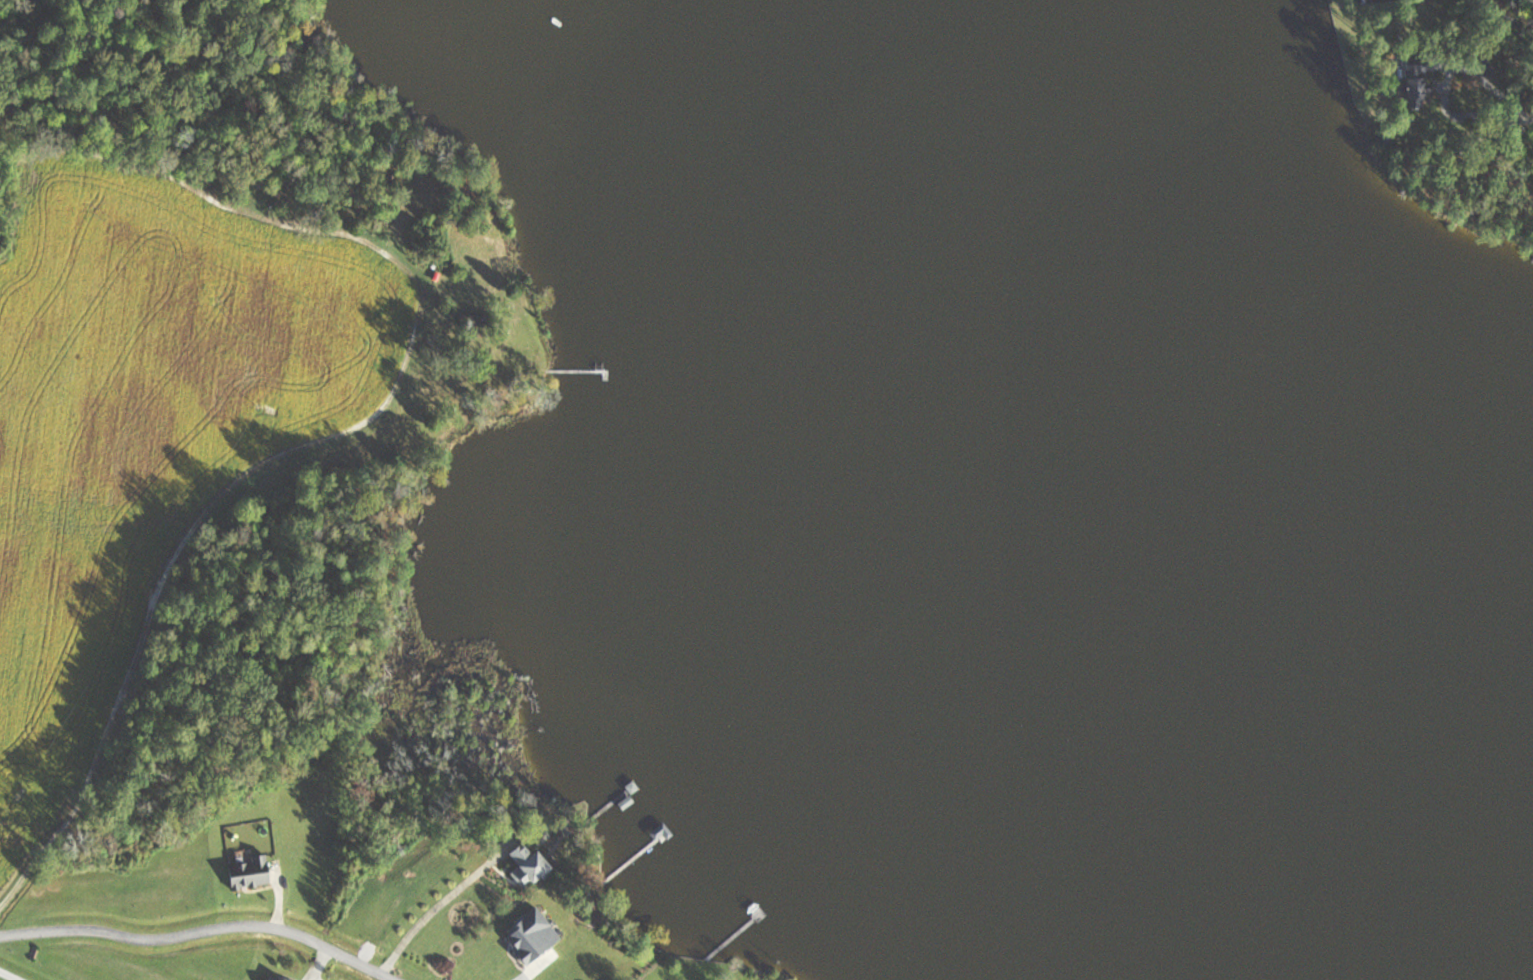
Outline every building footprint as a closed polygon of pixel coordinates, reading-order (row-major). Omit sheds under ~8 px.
[(506,874),(522,891),(545,869),(518,840),(501,855),(512,868),(506,874)] [(265,887),(265,855),(247,855),(247,864),(224,864),(224,888),(265,887)]
